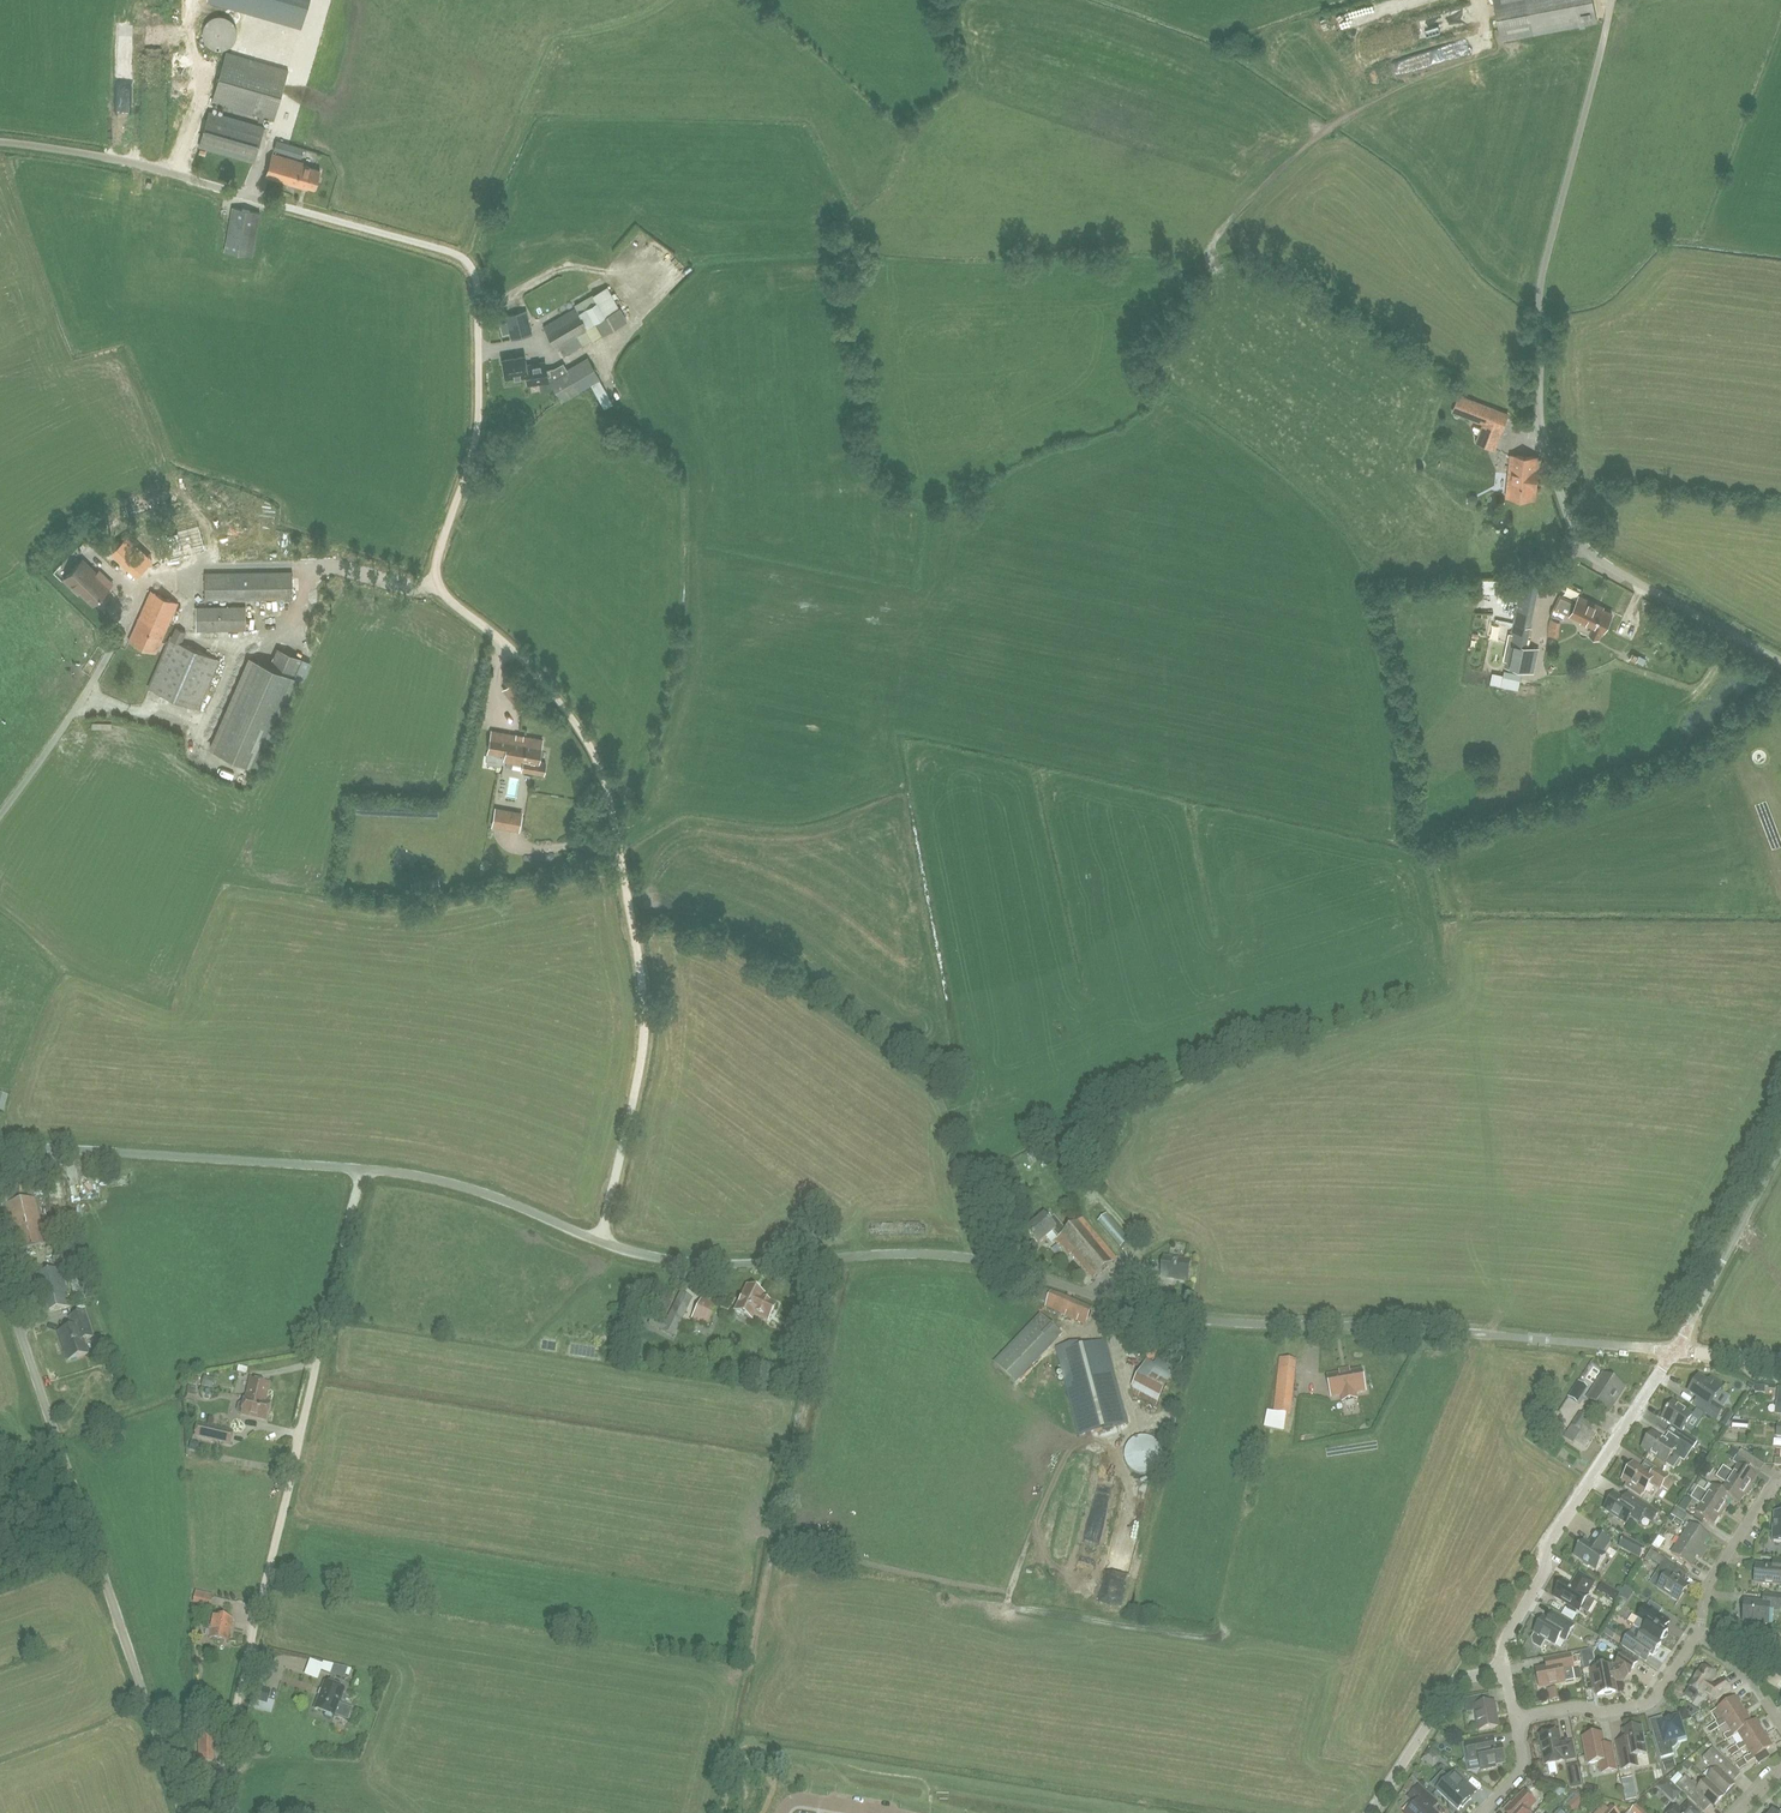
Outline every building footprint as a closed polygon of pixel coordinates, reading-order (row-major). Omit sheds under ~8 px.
[(301,26),(309,0),(210,0),(301,26)] [(1534,35),(1597,23),(1592,0),(1493,0),(1502,42),(1534,35)] [(1397,28),(1401,46),(1452,34),(1450,23),(1440,26),(1436,7),(1433,8),(1435,19),(1397,28)] [(238,35),(238,31),(238,28),(237,25),(236,23),(233,19),(231,17),(227,15),(224,14),(221,14),(216,14),(213,15),(211,17),(208,19),(206,21),(204,25),(203,28),(203,31),(203,35),(205,39),(206,42),(208,44),(211,46),(213,47),(218,49),(221,49),(225,49),(228,47),(231,46),(233,44),(235,42),(237,38),(238,35)] [(274,120),(288,70),(226,52),(212,102),(274,120)] [(199,146),(253,162),(263,127),(209,111),(199,146)] [(301,158),(304,148),(276,140),(274,150),(301,158)] [(315,189),(321,170),(303,165),(303,162),(273,154),(266,177),(302,187),(303,185),(315,189)] [(252,256),(260,213),(232,207),(224,251),(252,256)] [(574,306),(575,308),(543,325),(557,349),(560,347),(564,355),(602,334),(627,320),(620,307),(617,309),(605,288),(574,306)] [(511,340),(532,335),(526,311),(505,316),(511,340)] [(515,377),(527,375),(528,385),(548,382),(545,362),(526,365),(524,357),(504,360),(507,377),(515,376),(515,377)] [(568,371),(550,381),(562,402),(587,387),(595,382),(600,380),(601,380),(588,357),(567,369),(568,371)] [(1477,441),(1495,449),(1508,414),(1459,394),(1453,410),(1484,422),(1477,441)] [(1535,500),(1537,474),(1539,458),(1510,455),(1506,497),(1535,500)] [(227,503),(216,506),(222,530),(233,527),(227,503)] [(199,526),(156,538),(162,560),(205,548),(199,526)] [(136,544),(127,536),(112,551),(121,560),(136,544)] [(92,608),(106,593),(88,576),(90,574),(81,564),(63,583),(76,596),(78,594),(92,608)] [(293,572),(206,573),(206,599),(293,598),(293,572)] [(1482,595),(1499,595),(1499,579),(1482,579),(1482,595)] [(1523,582),(1505,668),(1533,674),(1539,650),(1527,647),(1539,586),(1523,582)] [(158,650),(179,603),(150,591),(129,641),(155,653),(158,650)] [(1579,598),(1571,616),(1594,627),(1591,634),(1600,638),(1603,631),(1604,632),(1612,615),(1596,607),(1596,606),(1579,598)] [(246,607),(196,607),(196,631),(247,630),(246,607)] [(1551,618),(1549,625),(1548,636),(1560,636),(1561,626),(1563,621),(1551,618)] [(195,708),(218,659),(181,644),(185,633),(177,629),(151,689),(195,708)] [(277,648),(269,666),(250,658),(209,749),(252,768),(301,659),(277,648)] [(1503,682),(1502,686),(1518,689),(1519,685),(1521,678),(1504,674),(1504,676),(1503,682)] [(531,701),(526,694),(514,703),(520,710),(531,701)] [(488,753),(487,759),(504,762),(504,760),(513,762),(523,764),(522,770),(544,774),(546,762),(539,761),(543,740),(492,731),(488,753)] [(519,830),(522,816),(495,812),(492,825),(519,830)] [(9,1096),(0,1093),(0,1112),(3,1113),(9,1096)] [(31,1176),(41,1176),(41,1158),(31,1158),(31,1176)] [(46,1244),(35,1198),(18,1201),(9,1167),(0,1169),(0,1225),(7,1253),(46,1244)] [(1099,1221),(1113,1238),(1121,1248),(1129,1242),(1107,1215),(1099,1221)] [(1093,1280),(1116,1260),(1083,1220),(1066,1232),(1054,1217),(1049,1221),(1044,1216),(1027,1230),(1039,1244),(1054,1232),(1059,1238),(1057,1240),(1070,1256),(1071,1254),(1093,1280)] [(53,1262),(75,1260),(73,1243),(60,1245),(62,1254),(52,1255),(53,1262)] [(1188,1281),(1191,1261),(1164,1258),(1161,1277),(1188,1281)] [(43,1314),(70,1307),(61,1269),(34,1276),(43,1314)] [(83,1279),(74,1282),(79,1301),(88,1298),(83,1279)] [(762,1298),(764,1294),(747,1286),(735,1311),(751,1319),(754,1314),(768,1320),(776,1304),(762,1298)] [(1085,1324),(1092,1309),(1045,1289),(1040,1301),(1046,1303),(1045,1307),(1085,1324)] [(672,1302),(663,1298),(657,1311),(666,1315),(672,1302)] [(708,1326),(718,1306),(702,1298),(692,1318),(708,1326)] [(666,1322),(678,1328),(686,1310),(674,1305),(666,1322)] [(85,1341),(94,1338),(85,1311),(68,1317),(70,1327),(57,1332),(67,1362),(89,1355),(85,1341)] [(666,1322),(653,1315),(649,1324),(662,1331),(666,1322)] [(994,1364),(1012,1381),(1013,1380),(1011,1379),(1058,1331),(1041,1315),(994,1364)] [(1056,1348),(1058,1354),(1084,1347),(1083,1341),(1056,1348)] [(1084,1347),(1058,1354),(1080,1436),(1127,1424),(1105,1341),(1084,1347)] [(1149,1361),(1162,1356),(1157,1345),(1144,1350),(1149,1361)] [(1156,1408),(1176,1369),(1157,1359),(1154,1365),(1146,1361),(1129,1393),(1156,1408)] [(1290,1414),(1295,1360),(1280,1359),(1279,1369),(1275,1412),(1290,1414)] [(240,1373),(250,1375),(251,1368),(241,1366),(240,1373)] [(1340,1374),(1328,1376),(1330,1383),(1331,1383),(1332,1389),(1331,1390),(1332,1397),(1342,1395),(1343,1401),(1343,1402),(1344,1401),(1356,1399),(1355,1393),(1365,1391),(1364,1384),(1363,1384),(1362,1377),(1363,1377),(1361,1370),(1350,1372),(1349,1370),(1340,1372),(1340,1374)] [(1610,1412),(1625,1388),(1604,1374),(1588,1399),(1610,1412)] [(205,1386),(216,1388),(218,1379),(207,1377),(205,1386)] [(1717,1420),(1725,1409),(1714,1402),(1724,1387),(1712,1380),(1710,1384),(1700,1378),(1691,1393),(1708,1404),(1703,1411),(1717,1420)] [(252,1379),(247,1397),(246,1397),(245,1403),(242,1403),(240,1404),(238,1410),(240,1413),(242,1413),(242,1414),(267,1420),(271,1402),(266,1401),(270,1383),(252,1379)] [(1573,1389),(1582,1395),(1587,1387),(1578,1381),(1573,1389)] [(185,1398),(195,1400),(198,1388),(188,1386),(185,1398)] [(1574,1416),(1579,1401),(1570,1398),(1565,1413),(1574,1416)] [(1683,1432),(1694,1416),(1674,1403),(1663,1419),(1683,1432)] [(1726,1409),(1719,1419),(1718,1421),(1725,1425),(1732,1413),(1726,1409)] [(1586,1449),(1601,1427),(1580,1413),(1564,1438),(1574,1444),(1575,1442),(1586,1449)] [(199,1424),(196,1435),(219,1441),(222,1429),(199,1424)] [(106,1444),(124,1438),(121,1429),(103,1436),(106,1444)] [(1686,1461),(1694,1449),(1681,1441),(1676,1448),(1654,1434),(1643,1449),(1666,1464),(1674,1453),(1686,1461)] [(1685,1434),(1681,1441),(1694,1449),(1699,1442),(1685,1434)] [(1130,1449),(1128,1456),(1129,1462),(1132,1467),(1136,1471),(1141,1474),(1146,1475),(1152,1475),(1157,1473),(1162,1469),(1166,1463),(1167,1456),(1167,1451),(1164,1445),(1159,1440),(1153,1437),(1146,1437),(1139,1439),(1133,1443),(1130,1449)] [(1737,1455),(1751,1465),(1755,1458),(1741,1449),(1737,1455)] [(1721,1472),(1749,1490),(1757,1477),(1747,1470),(1751,1465),(1737,1455),(1733,1461),(1739,1466),(1734,1473),(1724,1467),(1721,1472)] [(1634,1464),(1624,1480),(1628,1482),(1625,1487),(1641,1498),(1644,1493),(1645,1493),(1652,1482),(1661,1488),(1662,1487),(1668,1479),(1669,1477),(1657,1469),(1653,1476),(1634,1464)] [(1721,1472),(1717,1477),(1727,1484),(1723,1491),(1714,1486),(1740,1503),(1749,1490),(1721,1472)] [(1695,1493),(1724,1511),(1732,1498),(1740,1504),(1740,1503),(1714,1486),(1709,1494),(1699,1487),(1695,1493)] [(1724,1511),(1695,1493),(1692,1498),(1702,1505),(1697,1513),(1715,1524),(1724,1511)] [(1659,1513),(1630,1494),(1626,1501),(1615,1494),(1611,1500),(1610,1500),(1608,1501),(1604,1506),(1604,1508),(1606,1508),(1605,1510),(1627,1524),(1632,1517),(1640,1522),(1644,1516),(1653,1522),(1659,1513)] [(1684,1523),(1688,1517),(1676,1509),(1668,1520),(1673,1523),(1676,1518),(1684,1523)] [(1775,1514),(1773,1541),(1780,1542),(1780,1515),(1775,1514)] [(1682,1540),(1705,1554),(1708,1550),(1704,1547),(1710,1537),(1692,1525),(1682,1540)] [(1583,1542),(1574,1556),(1583,1562),(1583,1565),(1587,1567),(1590,1567),(1596,1571),(1606,1557),(1602,1554),(1610,1541),(1597,1533),(1591,1542),(1592,1544),(1590,1546),(1583,1542)] [(1645,1550),(1624,1538),(1619,1547),(1640,1558),(1645,1550)] [(1666,1540),(1660,1550),(1671,1556),(1677,1547),(1666,1540)] [(1705,1554),(1682,1540),(1673,1554),(1692,1566),(1698,1556),(1702,1558),(1705,1554)] [(1651,1550),(1644,1561),(1648,1564),(1651,1560),(1661,1566),(1665,1560),(1651,1550)] [(1679,1601),(1689,1585),(1676,1577),(1681,1569),(1665,1560),(1661,1566),(1656,1574),(1665,1579),(1659,1588),(1679,1601)] [(1775,1560),(1774,1568),(1756,1566),(1755,1584),(1780,1586),(1780,1560),(1775,1560)] [(1565,1582),(1556,1597),(1580,1611),(1581,1609),(1589,1614),(1595,1602),(1588,1598),(1589,1596),(1588,1595),(1595,1582),(1580,1573),(1573,1586),(1565,1582)] [(1102,1581),(1103,1606),(1127,1605),(1126,1580),(1102,1581)] [(1602,1582),(1597,1591),(1602,1594),(1603,1593),(1610,1597),(1610,1598),(1614,1601),(1620,1593),(1602,1582)] [(193,1602),(211,1606),(213,1596),(196,1592),(193,1602)] [(1765,1595),(1764,1604),(1746,1602),(1744,1622),(1768,1624),(1770,1607),(1780,1608),(1780,1597),(1765,1595)] [(1634,1626),(1643,1632),(1643,1631),(1662,1644),(1661,1643),(1664,1638),(1666,1638),(1668,1635),(1668,1632),(1669,1631),(1666,1629),(1670,1622),(1660,1616),(1647,1607),(1639,1618),(1639,1619),(1634,1626)] [(1565,1615),(1577,1622),(1581,1615),(1569,1608),(1565,1615)] [(1537,1624),(1538,1628),(1535,1633),(1537,1635),(1535,1638),(1533,1638),(1534,1644),(1541,1648),(1546,1640),(1556,1646),(1561,1638),(1566,1641),(1575,1626),(1554,1613),(1549,1621),(1544,1618),(1541,1623),(1537,1624)] [(233,1619),(211,1614),(208,1629),(212,1630),(210,1638),(228,1642),(233,1619)] [(1613,1638),(1616,1633),(1609,1628),(1605,1633),(1613,1638)] [(1643,1631),(1643,1632),(1644,1633),(1640,1639),(1631,1634),(1623,1645),(1647,1661),(1651,1655),(1653,1657),(1654,1655),(1657,1655),(1659,1652),(1658,1650),(1662,1644),(1643,1631)] [(1591,1650),(1580,1652),(1584,1670),(1589,1669),(1588,1663),(1593,1662),(1591,1650)] [(1616,1665),(1592,1670),(1595,1688),(1596,1688),(1598,1695),(1604,1694),(1606,1696),(1612,1695),(1613,1693),(1616,1692),(1615,1684),(1613,1676),(1621,1675),(1624,1670),(1630,1674),(1638,1662),(1624,1653),(1616,1665)] [(1563,1670),(1574,1668),(1571,1655),(1547,1660),(1548,1668),(1537,1670),(1540,1688),(1565,1683),(1563,1670)] [(1717,1676),(1703,1667),(1689,1687),(1703,1696),(1705,1694),(1715,1700),(1731,1690),(1725,1680),(1723,1681),(1724,1682),(1715,1687),(1711,1685),(1717,1676)] [(341,1671),(337,1683),(348,1687),(352,1675),(341,1671)] [(345,1689),(326,1682),(315,1708),(335,1716),(345,1689)] [(265,1704),(268,1691),(256,1688),(253,1700),(265,1704)] [(1551,1700),(1562,1700),(1561,1689),(1550,1690),(1551,1700)] [(1479,1696),(1464,1699),(1467,1713),(1476,1711),(1480,1730),(1499,1727),(1496,1712),(1498,1710),(1497,1705),(1495,1704),(1494,1702),(1490,1703),(1481,1704),(1479,1696)] [(1720,1720),(1716,1723),(1719,1729),(1727,1724),(1725,1721),(1744,1709),(1736,1697),(1717,1709),(1724,1719),(1721,1721),(1720,1720)] [(1688,1705),(1683,1712),(1692,1719),(1701,1713),(1688,1705)] [(1729,1733),(1724,1736),(1728,1741),(1735,1736),(1734,1735),(1738,1733),(1737,1732),(1752,1722),(1744,1709),(1725,1721),(1727,1724),(1732,1732),(1729,1734),(1729,1733)] [(201,1759),(214,1758),(213,1713),(198,1714),(201,1759)] [(1679,1716),(1663,1721),(1665,1728),(1653,1732),(1661,1759),(1674,1755),(1673,1749),(1676,1747),(1677,1745),(1678,1743),(1678,1741),(1678,1740),(1685,1737),(1679,1716)] [(1741,1743),(1735,1746),(1739,1752),(1746,1747),(1744,1744),(1764,1732),(1756,1720),(1752,1723),(1752,1722),(1737,1732),(1738,1733),(1744,1742),(1741,1744),(1741,1743)] [(1617,1739),(1620,1755),(1623,1769),(1637,1767),(1635,1756),(1646,1754),(1641,1728),(1624,1731),(1625,1737),(1617,1739)] [(1546,1734),(1541,1735),(1547,1765),(1564,1761),(1576,1758),(1573,1743),(1563,1745),(1561,1743),(1558,1732),(1556,1732),(1553,1730),(1548,1732),(1546,1734)] [(1748,1756),(1744,1759),(1747,1764),(1755,1759),(1755,1758),(1766,1751),(1773,1746),(1764,1732),(1744,1744),(1746,1747),(1751,1755),(1749,1757),(1748,1756)] [(1612,1745),(1605,1747),(1602,1735),(1584,1738),(1589,1764),(1600,1762),(1602,1773),(1617,1770),(1612,1745)] [(1495,1747),(1494,1742),(1493,1737),(1466,1742),(1469,1760),(1479,1758),(1482,1770),(1496,1767),(1496,1765),(1506,1763),(1502,1746),(1495,1747)] [(1433,1748),(1425,1759),(1438,1769),(1446,1758),(1433,1748)] [(1707,1779),(1724,1796),(1735,1784),(1726,1775),(1733,1768),(1712,1748),(1703,1758),(1710,1764),(1708,1766),(1714,1772),(1707,1779)] [(277,1759),(288,1762),(290,1753),(279,1750),(277,1759)] [(1582,1788),(1577,1763),(1566,1765),(1568,1778),(1571,1790),(1582,1788)] [(1670,1775),(1679,1771),(1677,1765),(1668,1769),(1670,1775)] [(1437,1790),(1459,1810),(1462,1807),(1463,1808),(1471,1799),(1459,1788),(1465,1782),(1454,1772),(1437,1790)] [(1676,1786),(1683,1793),(1697,1806),(1704,1798),(1713,1808),(1724,1796),(1707,1779),(1700,1787),(1694,1781),(1692,1783),(1686,1777),(1676,1786)] [(1680,1793),(1671,1785),(1666,1780),(1660,1787),(1665,1792),(1673,1800),(1674,1800),(1680,1793)] [(1407,1812),(1434,1812),(1431,1811),(1438,1804),(1419,1786),(1408,1797),(1416,1804),(1407,1812)] [(1526,1812),(1530,1808),(1529,1807),(1534,1801),(1525,1792),(1513,1804),(1511,1803),(1503,1811),(1506,1812),(1528,1812),(1526,1812)] [(1579,1795),(1569,1806),(1574,1811),(1584,1800),(1579,1795)] [(1672,1812),(1699,1812),(1688,1803),(1681,1811),(1677,1807),(1672,1812)]
